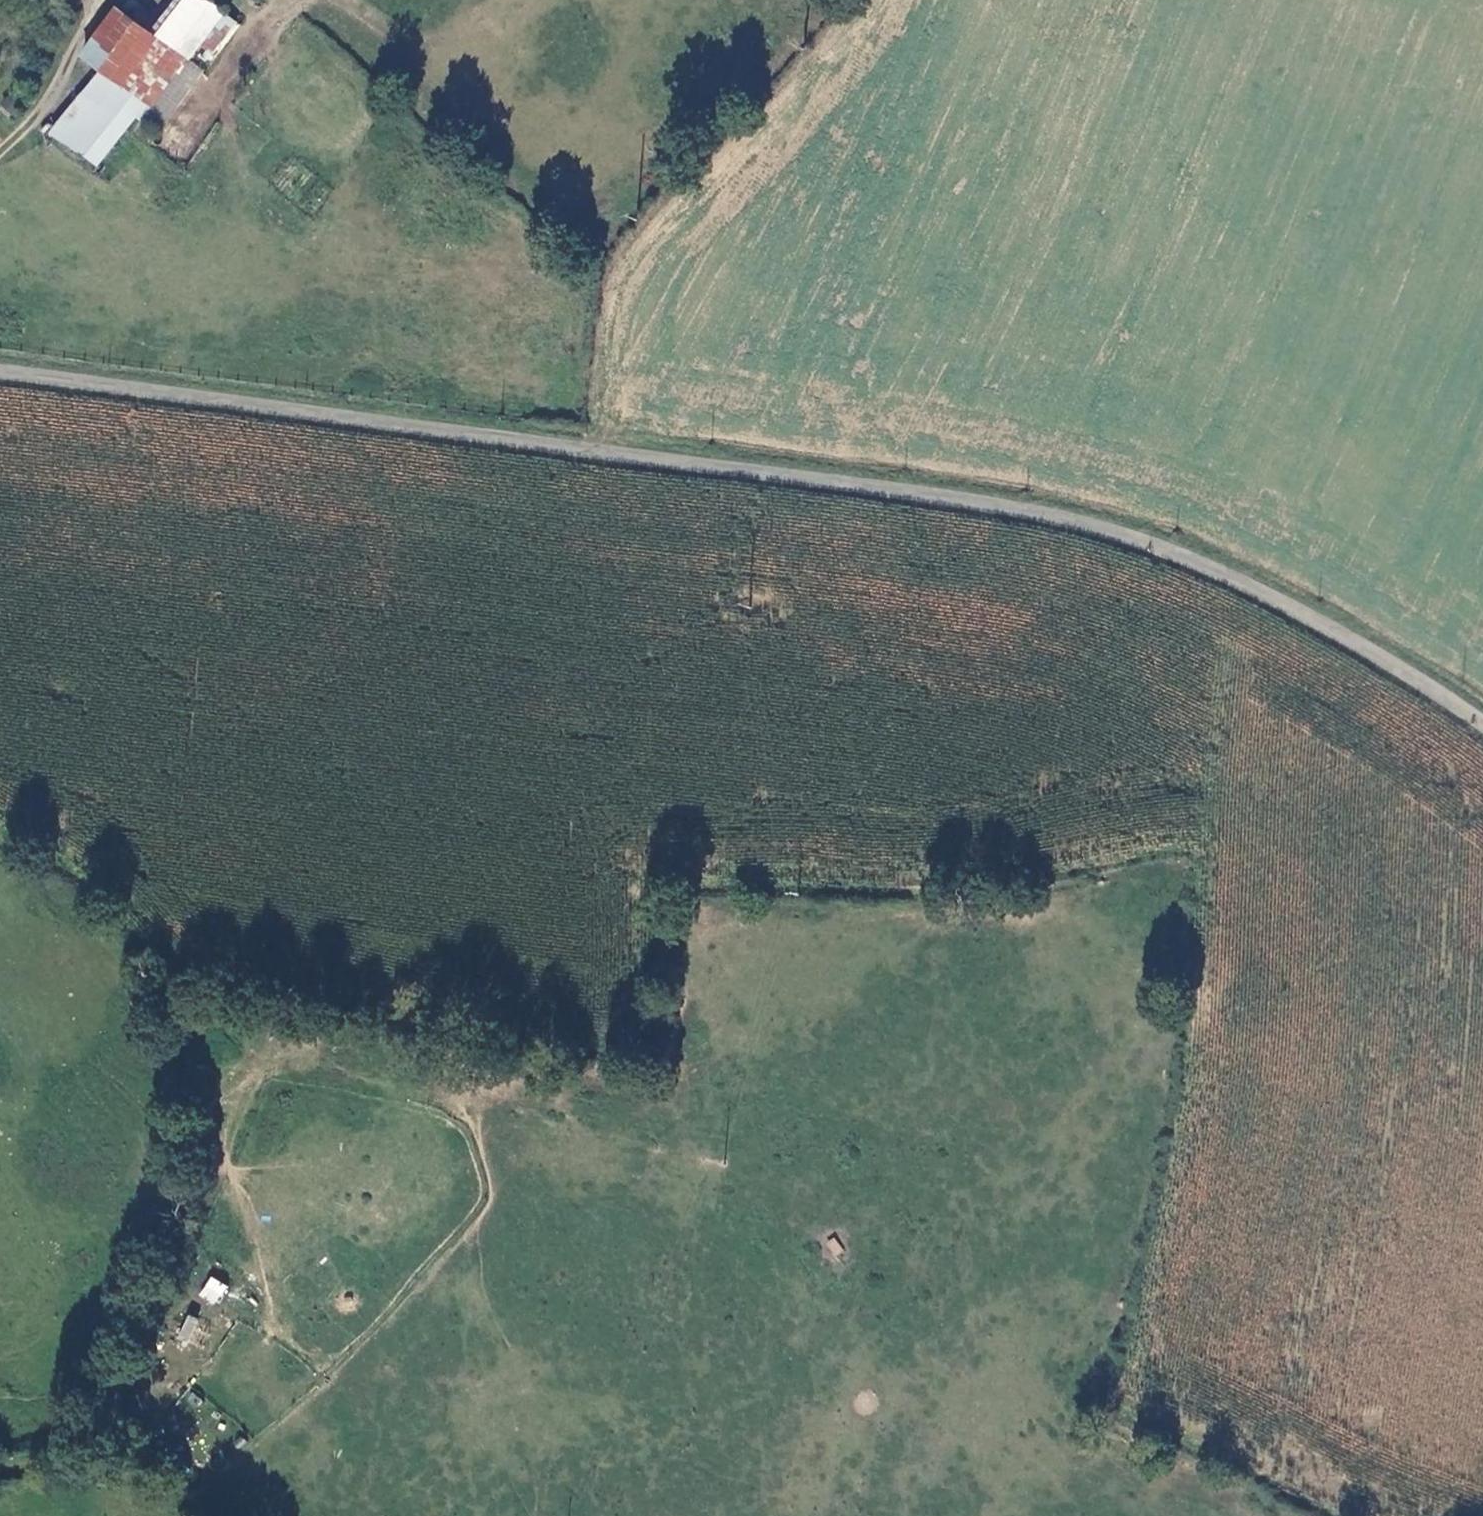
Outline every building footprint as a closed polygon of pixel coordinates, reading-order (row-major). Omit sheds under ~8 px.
[(193,55),(227,7),(218,0),(182,0),(160,32),(181,47),(193,55)] [(147,95),(181,47),(160,32),(120,4),(86,51),(106,66),(147,95)] [(210,67),(193,55),(181,47),(147,95),(138,109),(163,126),(210,67)] [(147,95),(106,66),(55,130),(103,162),(138,109),(147,95)] [(986,533),(972,530),(970,541),(983,545),(986,533)] [(210,1275),(198,1295),(215,1305),(227,1285),(210,1275)] [(176,1338),(192,1344),(202,1320),(186,1314),(176,1338)]
